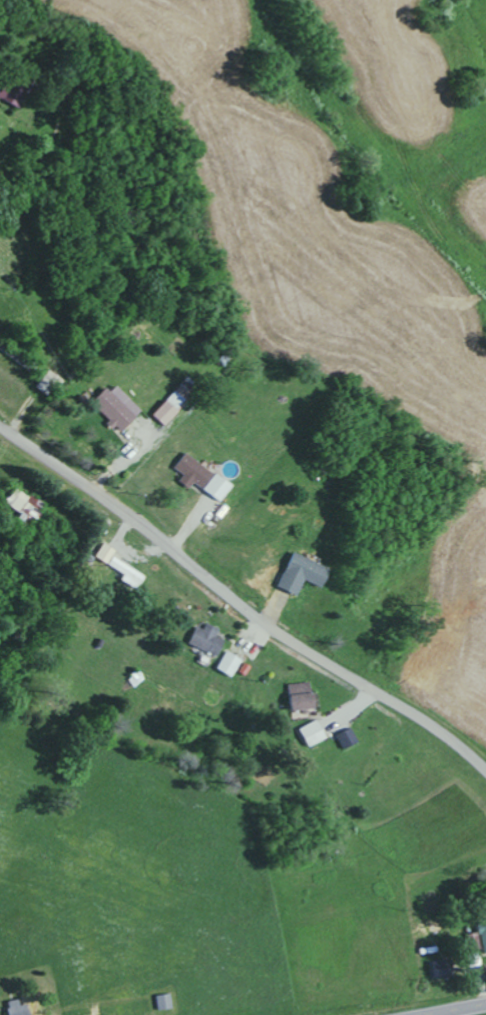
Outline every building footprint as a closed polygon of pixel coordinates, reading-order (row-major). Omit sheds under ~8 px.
[(4,79),(0,88),(0,99),(16,107),(25,88),(4,79)] [(152,416),(165,426),(190,393),(177,383),(152,416)] [(104,387),(89,402),(119,431),(140,410),(114,385),(108,391),(104,387)] [(230,485),(183,452),(173,467),(182,474),(177,481),(187,488),(191,482),(219,501),(230,485)] [(44,505),(17,486),(5,502),(21,513),(17,518),(29,526),(44,505)] [(115,549),(102,543),(96,557),(109,563),(115,549)] [(302,580),(318,587),(326,568),(292,552),(275,586),(295,595),(302,580)] [(145,576),(114,554),(109,563),(125,574),(122,579),(136,589),(145,576)] [(195,626),(188,645),(215,655),(221,639),(216,636),(218,628),(205,623),(203,629),(195,626)] [(241,660),(226,651),(216,668),(231,677),(241,660)] [(288,710),(311,710),(310,683),(287,683),(288,710)] [(298,729),(307,747),(326,738),(317,719),(298,729)] [(357,741),(351,728),(336,734),(343,748),(357,741)] [(477,924),(479,932),(466,934),(468,952),(466,952),(468,966),(483,964),(481,953),(485,953),(485,923),(477,924)] [(7,1014),(29,1014),(28,1004),(19,1005),(18,1000),(6,1001),(7,1014)]
